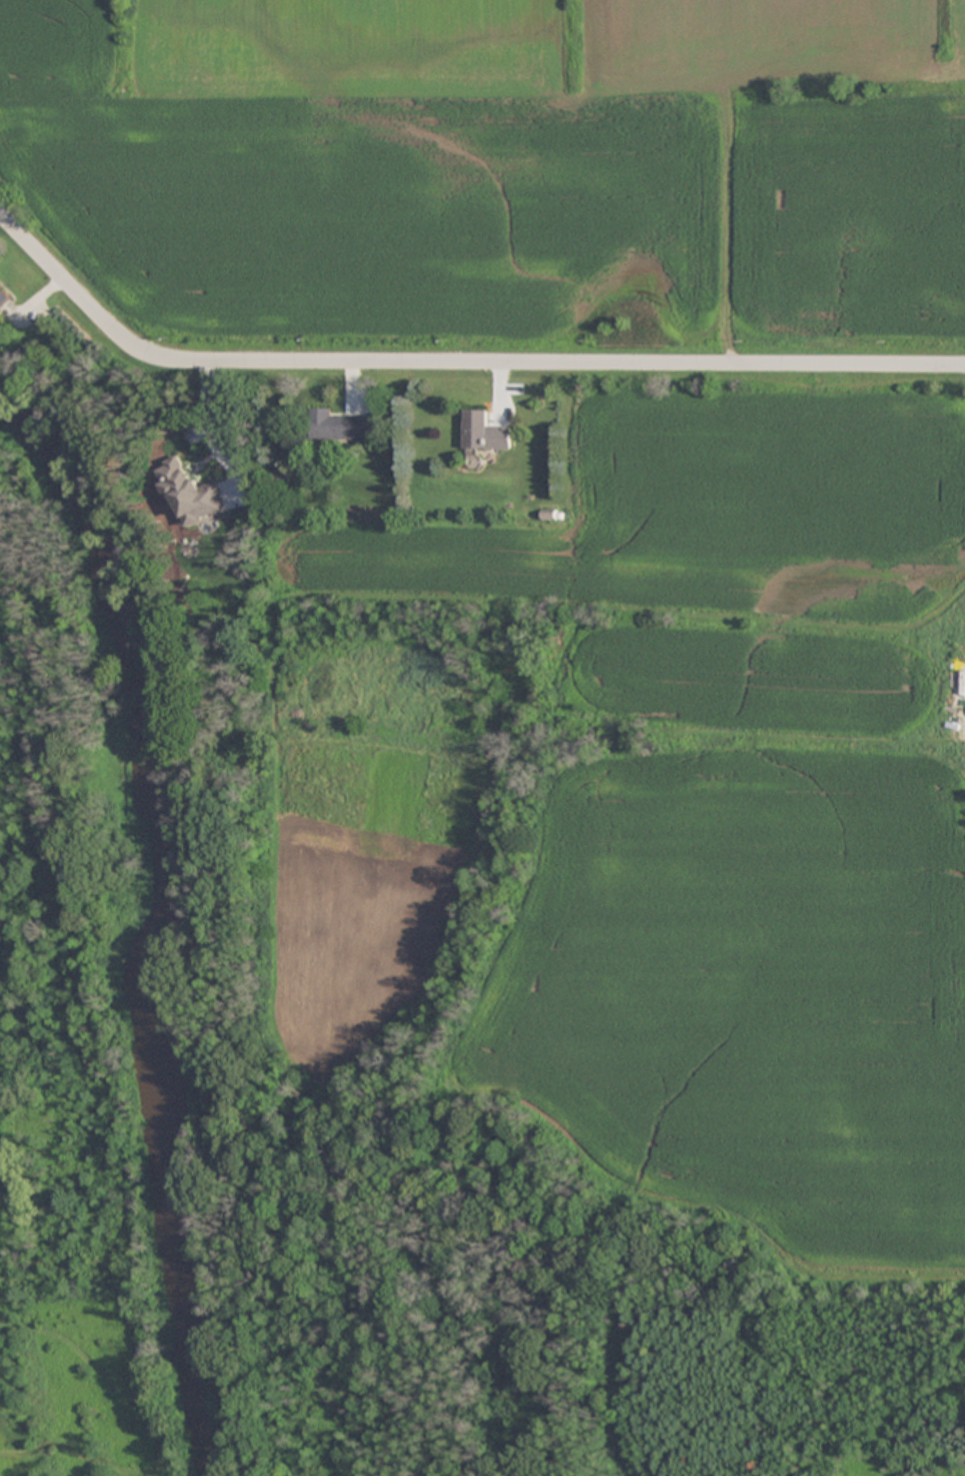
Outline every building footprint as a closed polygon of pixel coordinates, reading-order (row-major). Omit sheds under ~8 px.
[(0,287),(0,310),(12,299),(0,287)] [(311,410),(311,441),(381,440),(380,417),(333,417),(333,409),(311,410)] [(466,449),(512,449),(512,426),(490,426),(490,410),(466,410),(466,449)] [(218,481),(193,488),(184,458),(162,464),(180,528),(228,514),(218,481)] [(557,521),(556,513),(542,514),(543,523),(557,521)]
